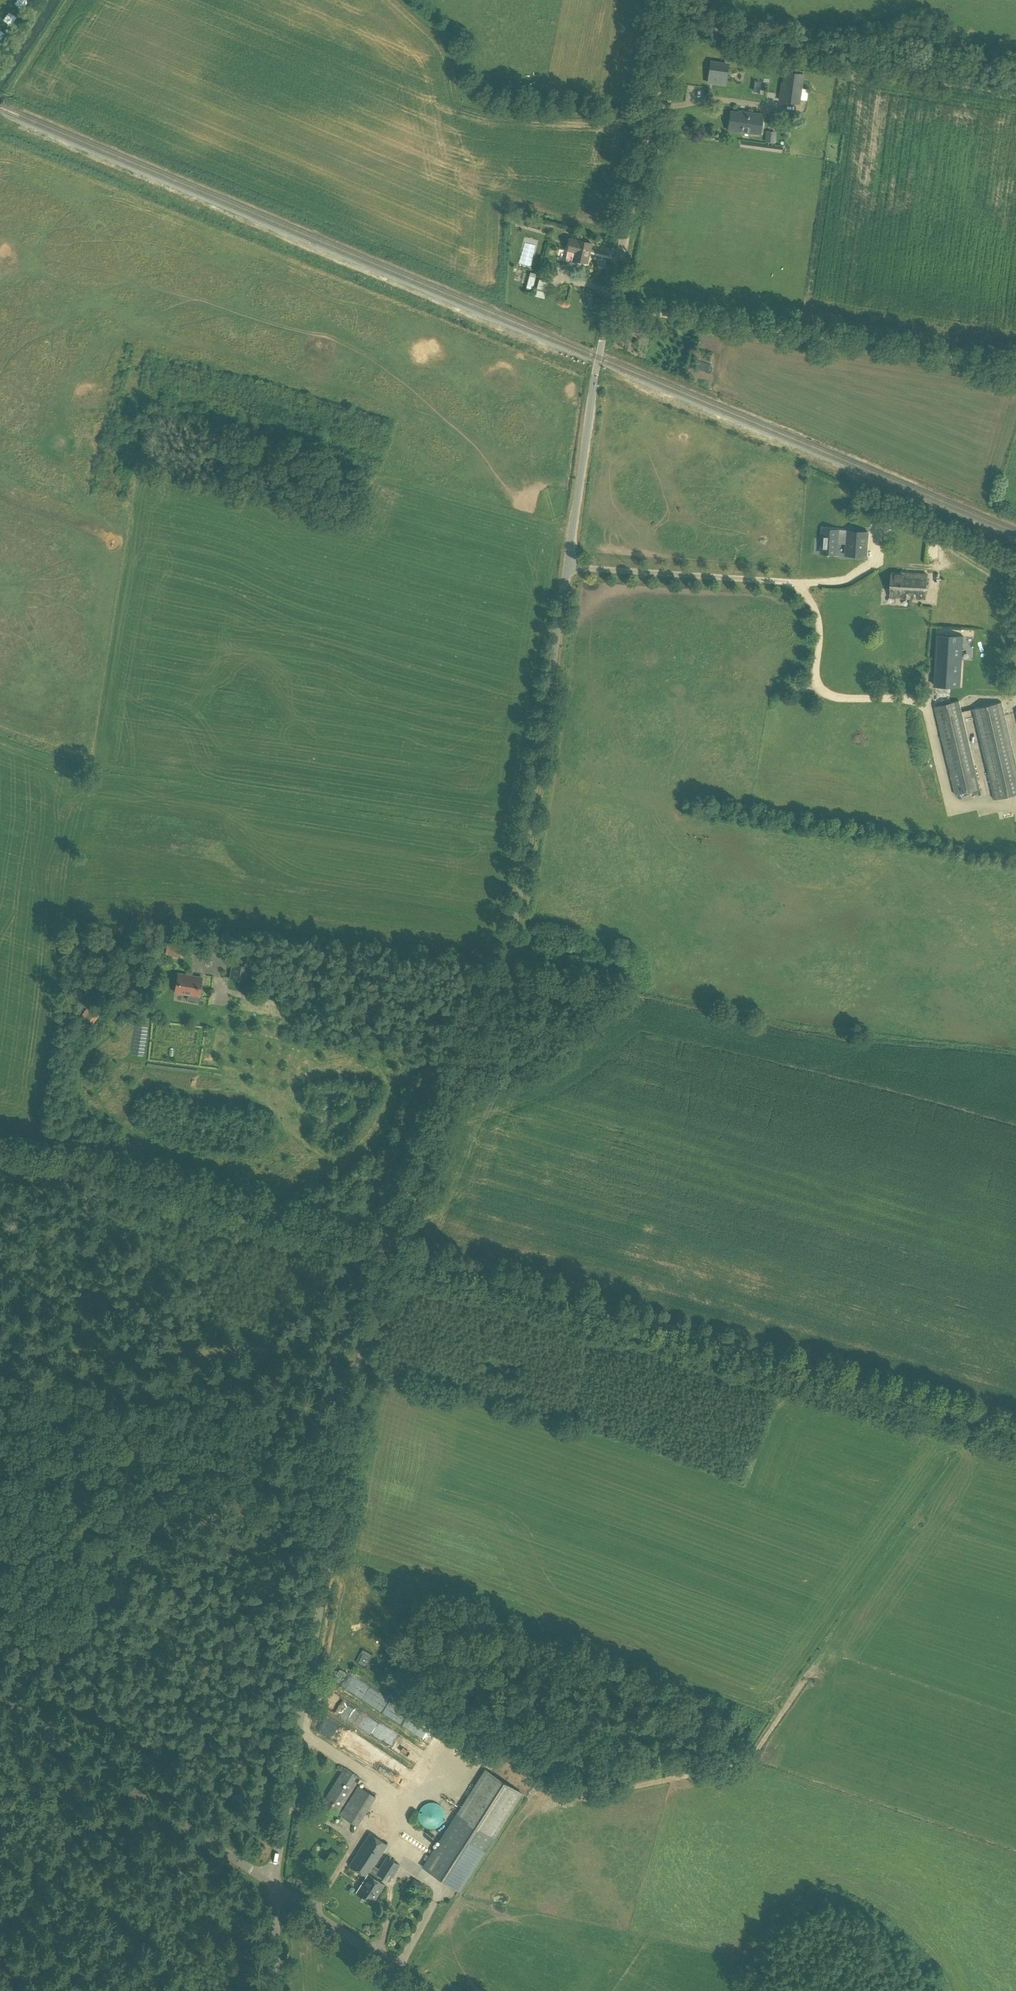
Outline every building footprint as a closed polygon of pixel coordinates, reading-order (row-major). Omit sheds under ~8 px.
[(729,63),(710,60),(707,83),(725,86),(729,63)] [(800,104),(804,74),(784,71),(783,82),(781,82),(779,101),(800,104)] [(747,114),(731,112),(729,130),(760,134),(762,115),(748,113),(747,114)] [(775,143),(776,132),(766,131),(765,142),(775,143)] [(522,225),(524,216),(512,214),(511,223),(522,225)] [(587,263),(592,243),(576,240),(569,239),(566,251),(574,253),(572,260),(587,263)] [(531,275),(530,286),(536,287),(538,276),(531,275)] [(592,306),(595,295),(587,293),(584,305),(592,306)] [(843,544),(844,530),(823,529),(822,539),(825,539),(824,554),(823,553),(823,555),(838,555),(839,543),(843,544)] [(844,530),(843,544),(847,544),(846,556),(865,557),(864,565),(870,565),(871,550),(867,550),(868,532),(844,530)] [(926,599),(928,574),(892,572),(891,597),(926,599)] [(963,636),(937,634),(934,686),(960,688),(963,636)] [(955,795),(980,789),(959,700),(934,706),(955,795)] [(1015,795),(1015,763),(1002,702),(973,709),(995,800),(1015,795)] [(183,956),(186,945),(172,942),(169,953),(183,956)] [(247,981),(252,956),(234,953),(230,978),(247,981)] [(203,976),(178,972),(174,993),(199,997),(203,976)] [(100,1015),(89,1006),(81,1016),(92,1024),(100,1015)] [(342,1682),(356,1692),(363,1683),(350,1672),(342,1682)] [(464,1736),(455,1744),(462,1752),(471,1744),(464,1736)] [(333,1820),(360,1777),(344,1768),(318,1810),(333,1820)] [(458,1892),(492,1839),(522,1795),(486,1772),(423,1868),(458,1892)] [(357,1826),(376,1796),(358,1785),(339,1814),(357,1826)] [(431,1828),(433,1828),(436,1828),(438,1827),(440,1826),(441,1824),(443,1822),(444,1820),(444,1818),(445,1816),(445,1814),(444,1812),(443,1810),(442,1808),(441,1806),(439,1804),(437,1803),(435,1802),(432,1802),(430,1802),(428,1803),(426,1804),(424,1805),(422,1807),(420,1808),(419,1811),(419,1813),(419,1815),(419,1817),(419,1820),(420,1822),(422,1823),(423,1825),(425,1826),(427,1827),(429,1828),(431,1828)] [(378,1868),(373,1865),(387,1845),(370,1833),(349,1865),(366,1876),(356,1892),(372,1902),(384,1884),(377,1879),(379,1875),(389,1882),(400,1865),(386,1856),(378,1868)] [(405,1838),(430,1855),(433,1850),(408,1833),(405,1838)]
